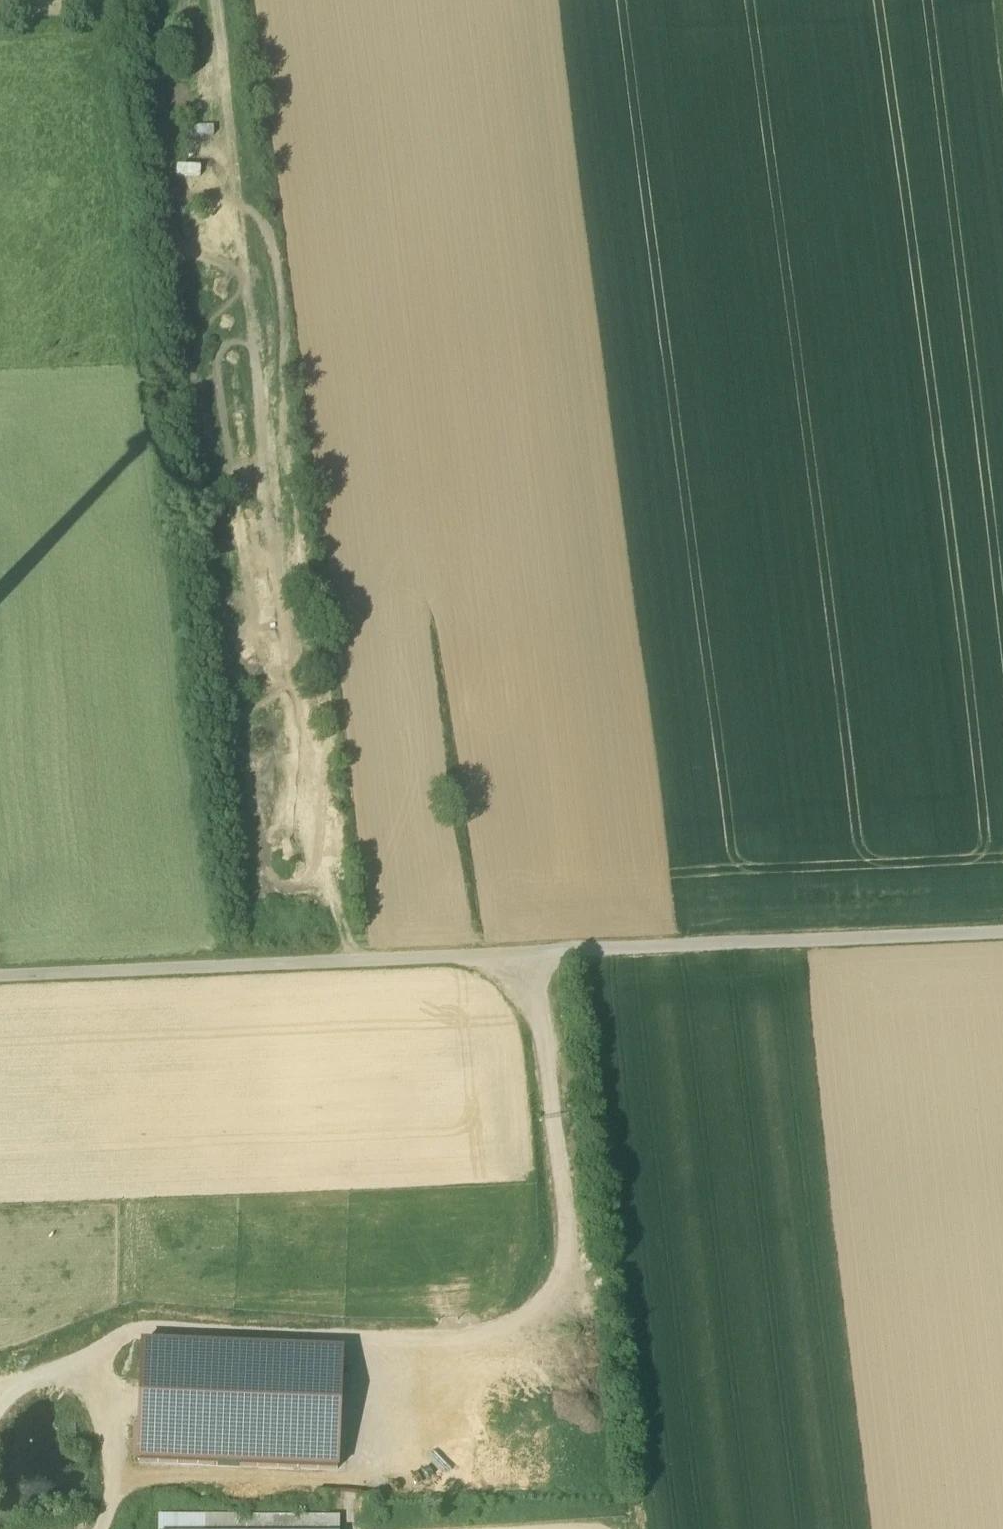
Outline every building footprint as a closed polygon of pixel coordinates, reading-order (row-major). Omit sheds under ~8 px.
[(143,1341),(138,1461),(338,1469),(343,1350),(143,1341)] [(230,1524),(193,1524),(193,1519),(160,1519),(160,1528),(230,1528),(230,1524)]
